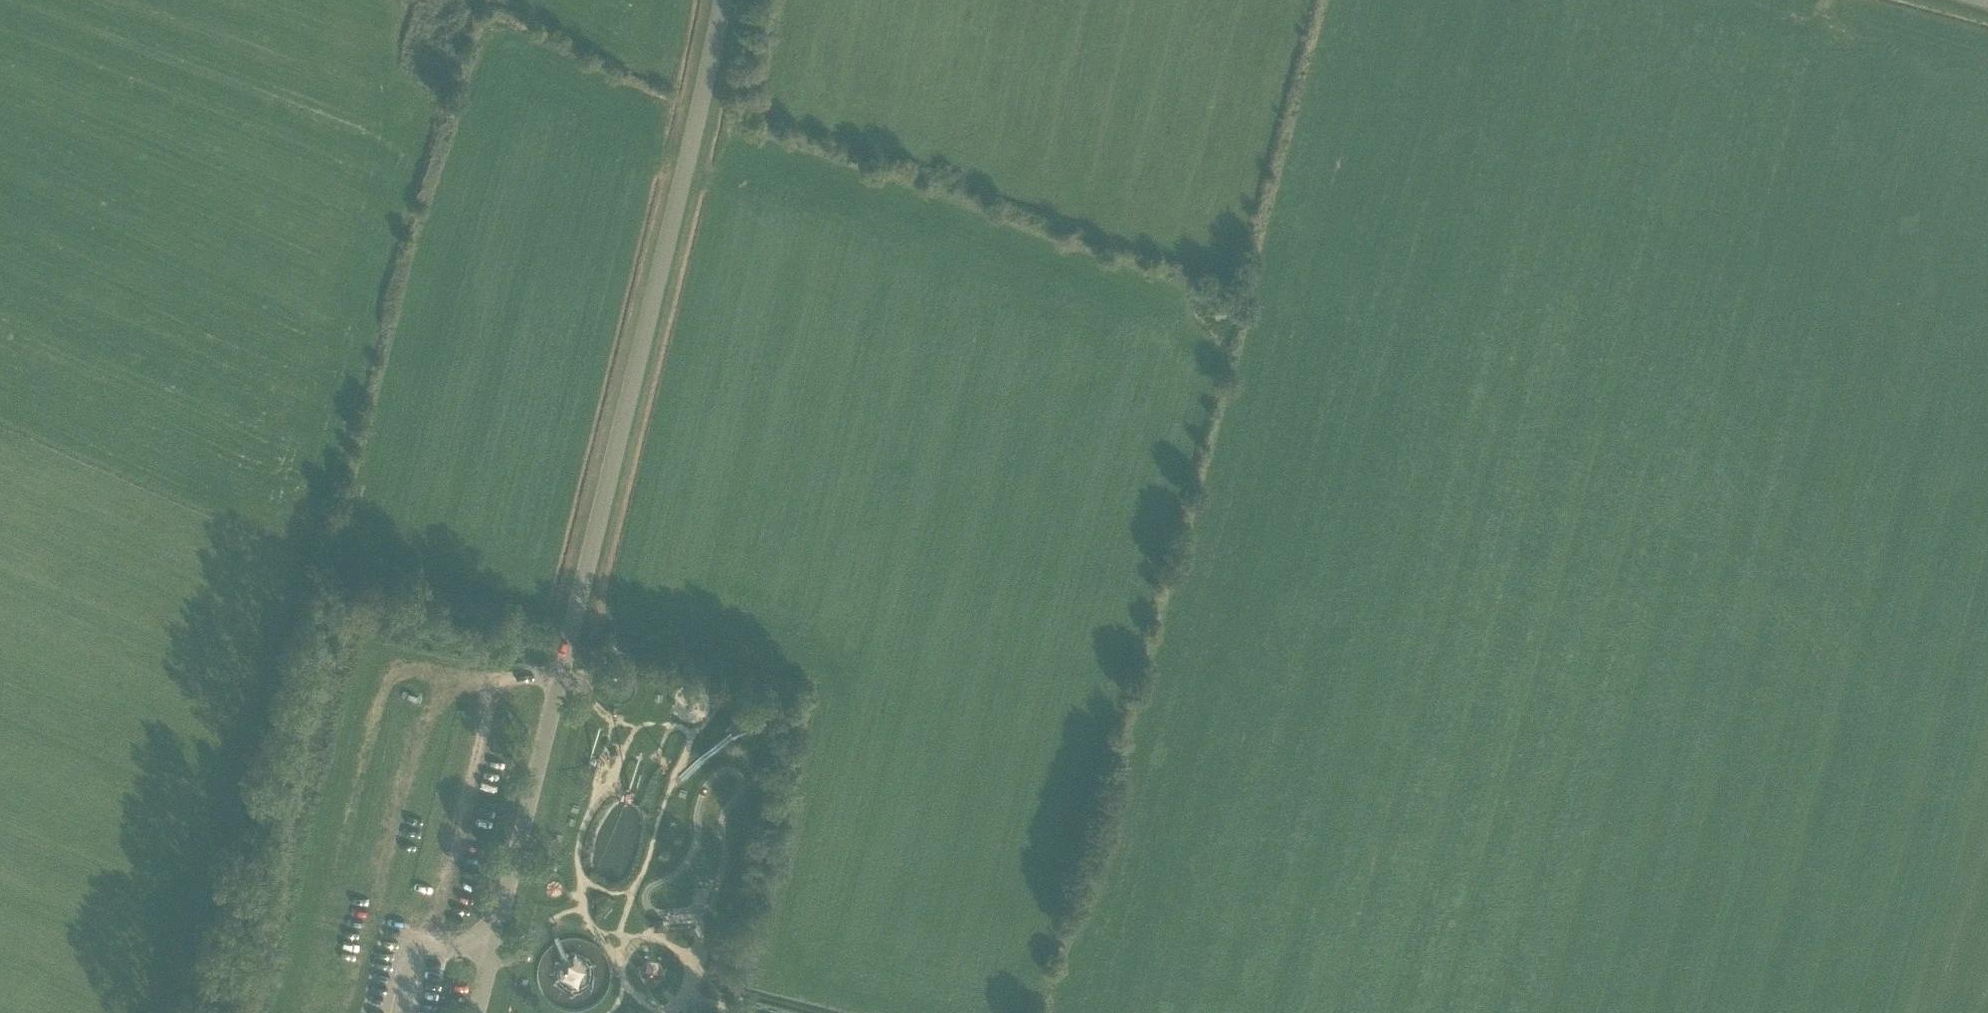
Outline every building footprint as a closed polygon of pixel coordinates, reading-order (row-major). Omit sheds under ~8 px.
[(388,954),(372,986),(394,997),(410,965),(388,954)]
